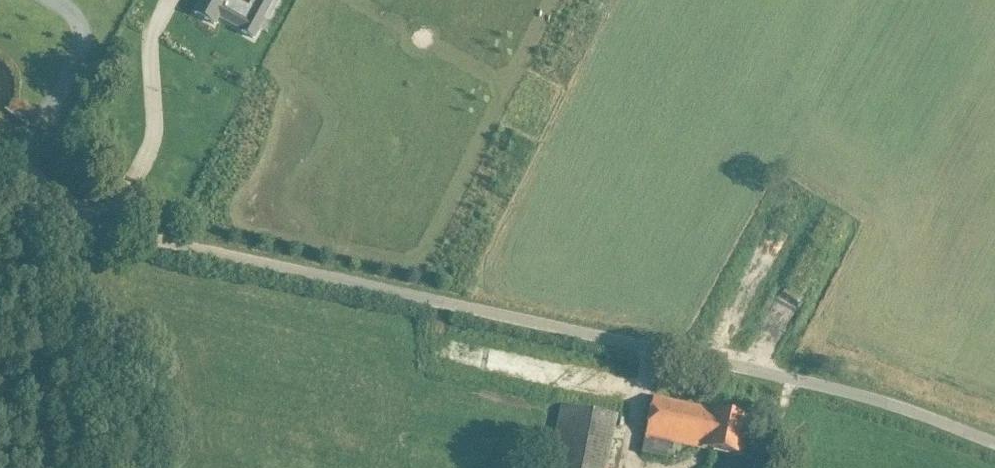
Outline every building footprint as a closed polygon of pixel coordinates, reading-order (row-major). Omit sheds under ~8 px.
[(194,15),(214,26),(218,18),(242,31),(241,33),(253,40),(275,0),(253,0),(248,9),(232,0),(202,0),(194,15)] [(653,399),(649,419),(642,454),(667,459),(671,442),(741,457),(744,439),(749,420),(653,399)] [(612,438),(616,418),(561,407),(549,467),(606,467),(612,438)]
